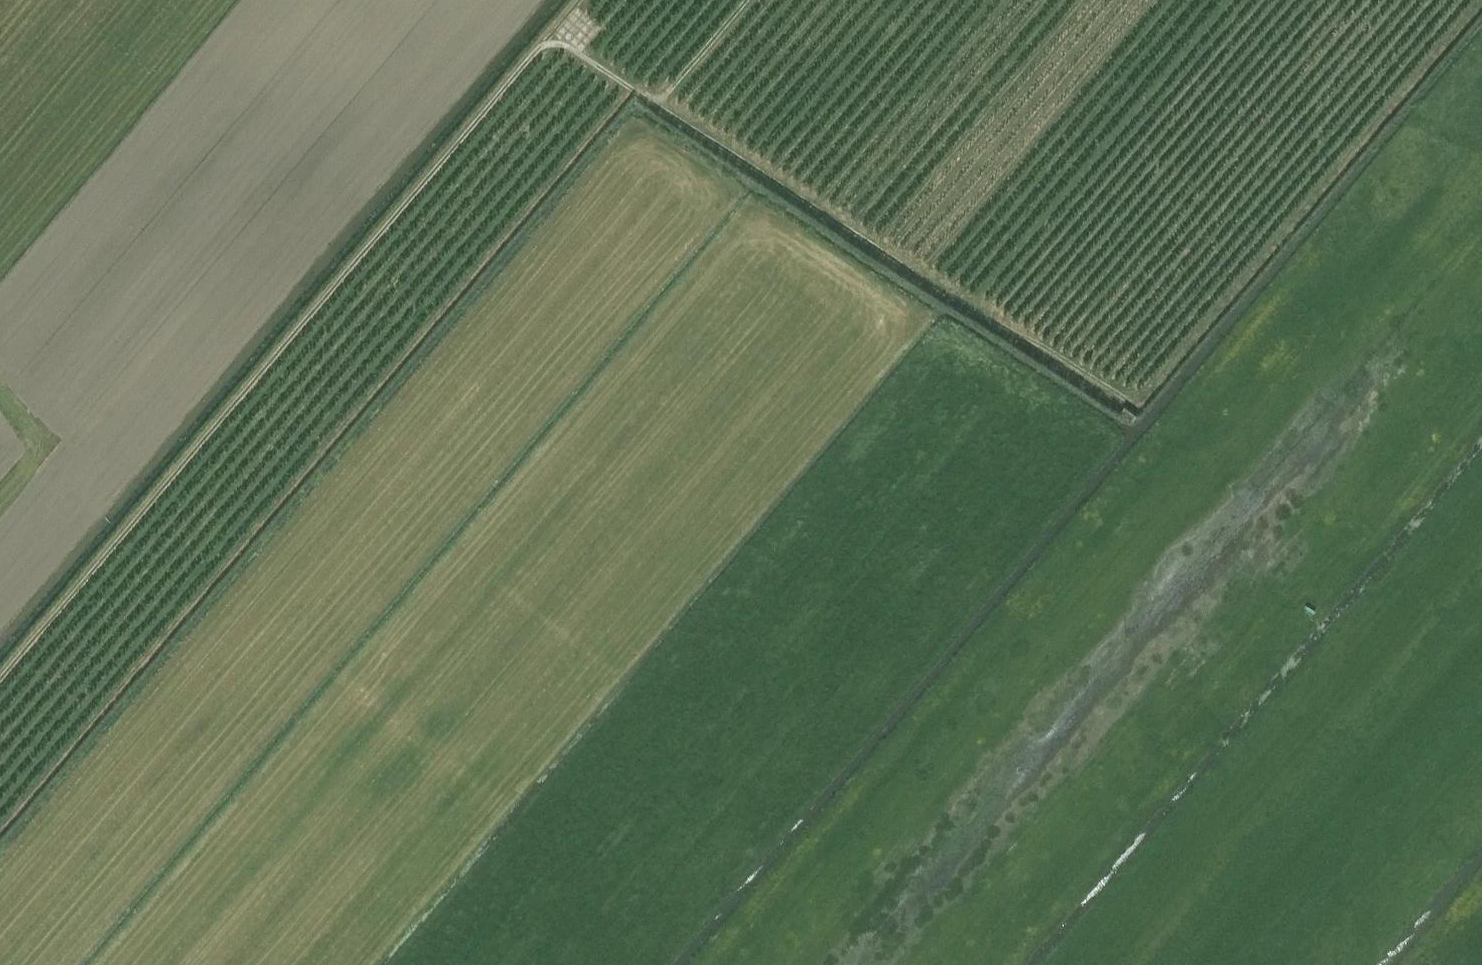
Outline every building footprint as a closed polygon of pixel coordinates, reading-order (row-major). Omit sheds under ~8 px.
[(1132,417),(1135,413),(1125,406),(1121,411),(1132,417)]
